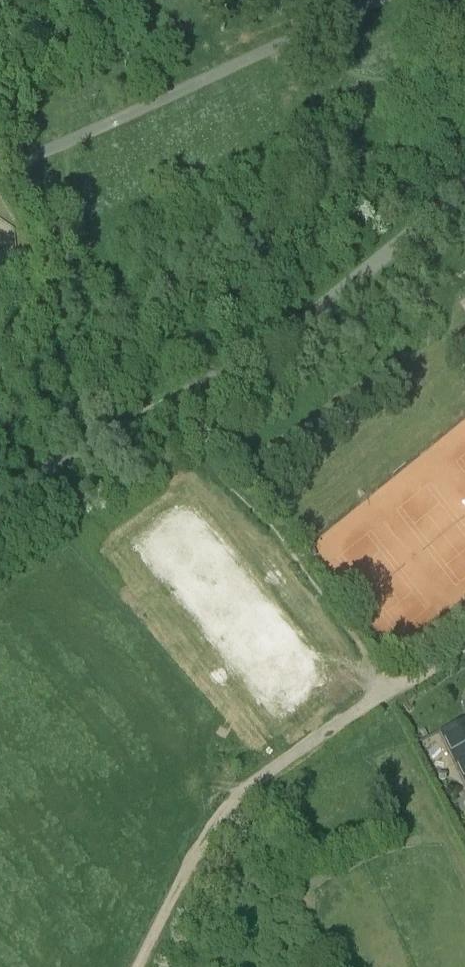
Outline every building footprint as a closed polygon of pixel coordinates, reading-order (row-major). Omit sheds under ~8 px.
[(440,732),(464,783),(464,719),(440,732)]
